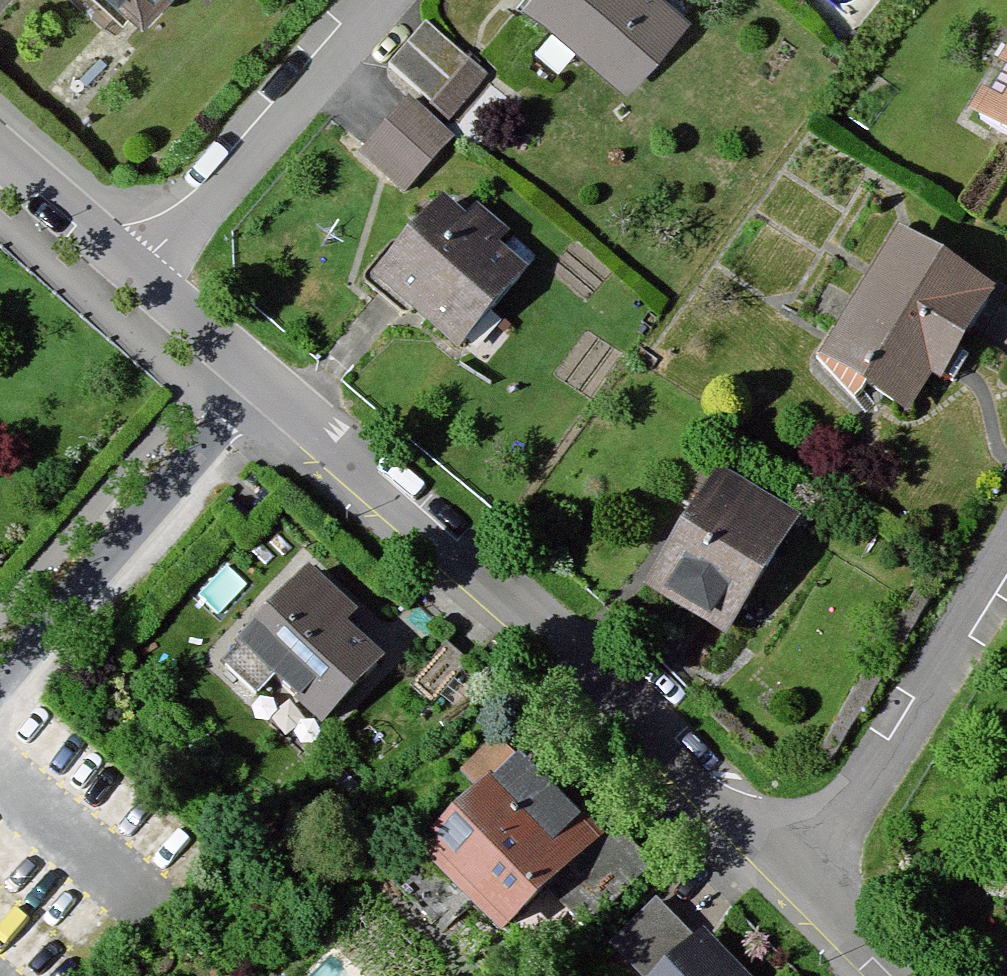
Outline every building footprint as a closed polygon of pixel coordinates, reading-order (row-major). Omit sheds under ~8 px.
[(140,19),(151,7),(163,18),(179,0),(118,0),(140,19)] [(521,10),(626,98),(693,20),(669,0),(529,0),(521,10)] [(491,84),(422,27),(387,69),(456,126),(491,84)] [(974,135),(1006,155),(1006,80),(974,135)] [(451,145),(405,108),(365,157),(411,194),(451,145)] [(468,230),(441,210),(376,295),(465,362),(526,282),(497,260),(510,243),(477,218),(468,230)] [(822,368),(822,383),(916,437),(942,392),(958,402),(1006,318),(1006,291),(903,230),(822,368)] [(806,535),(713,485),(644,611),(738,661),(806,535)] [(364,630),(312,581),(229,668),(315,750),(384,678),(349,646),(364,630)] [(610,851),(521,766),(417,874),(506,960),(610,851)] [(653,907),(606,955),(627,975),(724,975),(653,907)]
